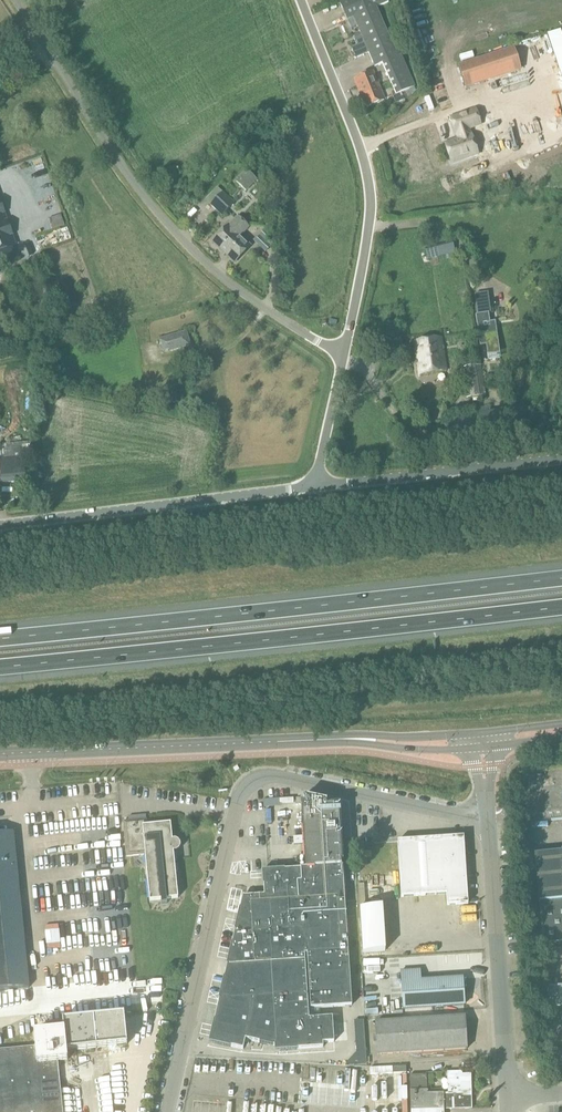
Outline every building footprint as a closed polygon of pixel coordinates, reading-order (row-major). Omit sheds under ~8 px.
[(395,96),(415,87),(401,53),(398,55),(377,7),(390,2),(389,0),(344,0),(339,2),(347,20),(353,18),(361,36),(354,39),(357,45),(351,47),(356,58),(368,53),(378,75),(385,72),(395,96)] [(514,49),(460,66),(467,86),(521,69),(514,49)] [(554,50),(526,58),(532,81),(560,73),(554,50)] [(356,84),(366,108),(385,100),(375,77),(356,84)] [(492,103),(507,97),(504,90),(490,95),(492,103)] [(458,138),(445,143),(452,164),(478,154),(469,128),(481,124),(476,109),(451,117),(458,138)] [(250,169),(239,180),(247,188),(257,177),(250,170),(250,169)] [(256,187),(254,189),(258,194),(254,198),(261,204),(267,197),(266,196),(269,192),(264,188),(259,184),(256,187)] [(223,192),(210,205),(222,216),(235,203),(223,192)] [(15,245),(0,203),(0,251),(15,245)] [(230,226),(229,225),(213,242),(235,262),(250,246),(240,236),(248,227),(238,217),(230,226)] [(271,246),(260,235),(254,241),(266,252),(271,246)] [(456,256),(453,241),(434,245),(437,258),(446,256),(447,259),(456,256)] [(437,258),(434,245),(425,248),(428,260),(437,258)] [(488,312),(475,314),(480,343),(486,343),(487,350),(488,350),(488,352),(497,351),(493,325),(490,326),(488,312)] [(189,333),(164,342),(167,353),(193,345),(189,333)] [(446,370),(442,337),(415,341),(420,375),(446,370)] [(486,395),(481,365),(462,368),(467,398),(486,395)] [(504,433),(500,409),(444,420),(449,444),(504,433)] [(1,459),(0,459),(0,464),(2,484),(25,482),(23,457),(24,457),(22,442),(0,444),(1,459)] [(271,822),(290,822),(289,792),(277,793),(277,799),(270,800),(270,794),(266,794),(267,809),(261,809),(261,818),(271,818),(271,822)] [(215,1020),(217,1021),(214,1036),(217,1041),(232,1044),(231,1047),(244,1049),(246,1039),(275,1046),(278,1046),(281,1050),(298,1049),(323,1047),(323,1043),(334,1042),(333,1017),(309,1019),(309,1009),(352,1006),(339,806),(327,806),(327,802),(305,797),(305,800),(302,800),(306,868),(302,868),(302,869),(285,870),(265,872),(266,885),(264,885),(262,896),(245,897),(243,896),(215,1020)] [(207,815),(142,820),(158,973),(171,973),(207,815)] [(0,834),(0,990),(29,987),(14,833),(0,834)] [(464,837),(398,841),(402,897),(447,894),(448,905),(469,904),(464,837)] [(422,981),(421,970),(401,971),(403,1009),(465,1005),(463,978),(422,981)] [(561,1047),(561,985),(543,987),(543,994),(554,994),(558,1047),(561,1047)] [(57,1058),(67,1057),(66,1050),(127,1044),(124,1014),(63,1020),(64,1030),(34,1033),(36,1047),(0,1050),(0,1111),(63,1111),(57,1058)] [(468,1049),(465,1015),(375,1021),(377,1055),(468,1049)] [(81,1111),(108,1110),(106,1064),(92,1064),(91,1059),(80,1060),(80,1067),(90,1066),(90,1080),(94,1079),(95,1090),(88,1090),(88,1097),(80,1097),(81,1111)] [(350,1069),(349,1081),(363,1081),(363,1070),(350,1069)] [(411,1111),(445,1111),(445,1109),(472,1108),(472,1101),(469,1101),(469,1090),(472,1090),(472,1074),(459,1074),(459,1072),(449,1072),(449,1079),(452,1078),(453,1093),(444,1093),(428,1093),(428,1090),(410,1090),(411,1111)]
